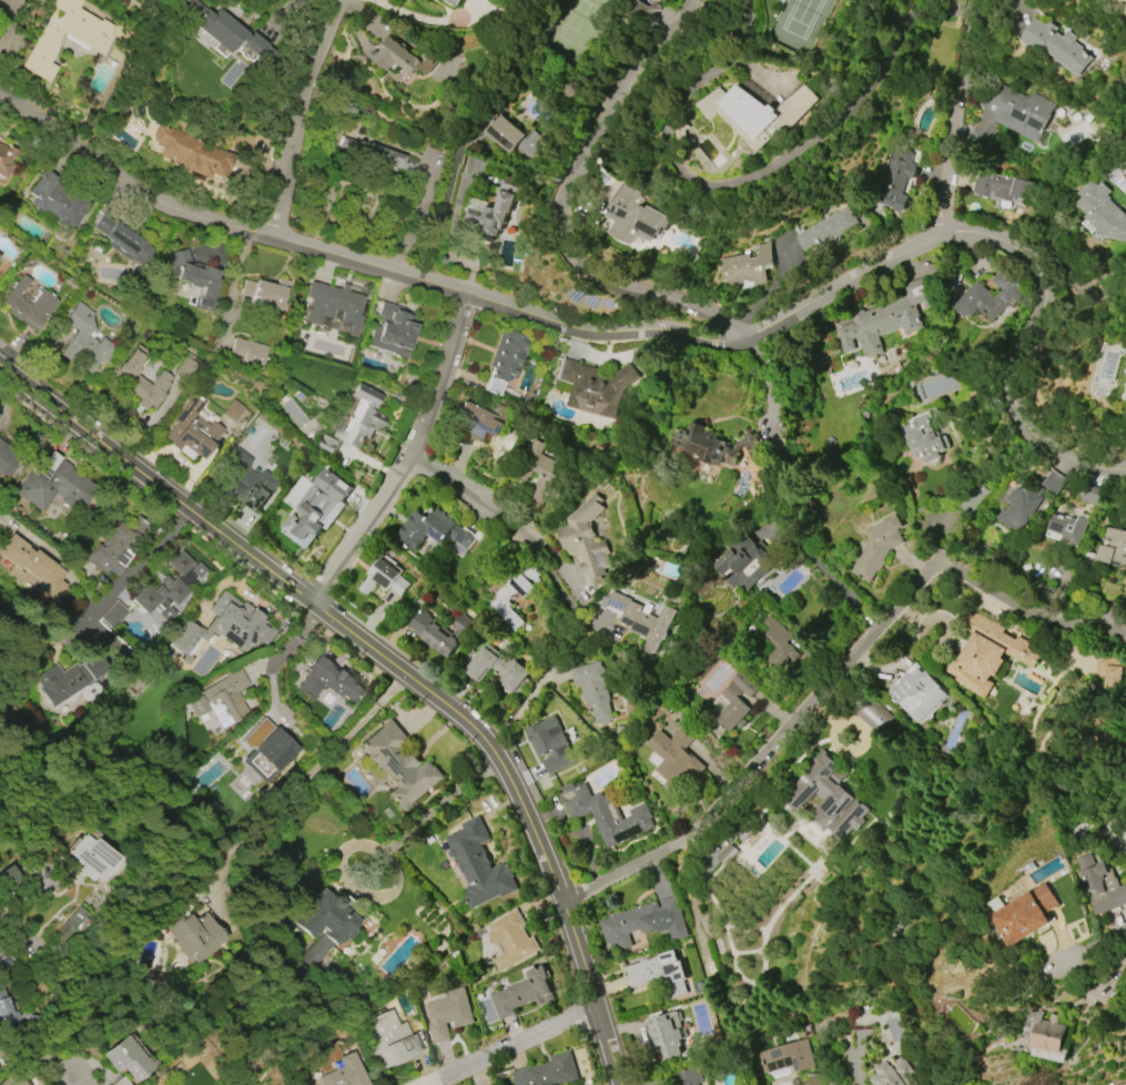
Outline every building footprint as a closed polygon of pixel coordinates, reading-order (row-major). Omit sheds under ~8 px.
[(49,3),(51,0),(82,0),(84,1),(79,9),(101,21),(103,19),(115,26),(111,33),(114,36),(102,55),(65,33),(49,62),(57,67),(48,83),(20,67),(55,7),(49,3)] [(185,9),(192,0),(197,0),(214,14),(219,9),(246,32),(245,33),(248,36),(252,32),(266,44),(265,45),(276,54),(265,68),(236,42),(226,53),(195,27),(199,21),(185,9)] [(646,1),(645,0),(657,0),(657,2),(655,2),(655,7),(657,6),(657,11),(650,12),(637,31),(622,20),(637,1),(646,8),(650,7),(649,2),(647,3),(647,1),(646,1)] [(1116,3),(1119,0),(1125,0),(1125,8),(1124,10),(1116,3)] [(1079,75),(1055,59),(1056,58),(1039,45),(1036,50),(1021,40),(1024,36),(1023,36),(1032,21),(1033,22),(1036,19),(1037,20),(1038,19),(1041,21),(1043,18),(1056,28),(1054,31),(1061,36),(1065,30),(1082,42),(1077,48),(1092,58),(1079,75)] [(390,37),(418,58),(426,48),(440,58),(427,74),(418,68),(413,74),(396,62),(389,72),(371,58),(379,47),(382,48),(390,37)] [(770,107),(773,104),(779,111),(805,84),(821,100),(793,129),(789,124),(760,153),(720,113),(710,120),(700,104),(721,89),(729,95),(740,84),(770,107)] [(1029,92),(1054,104),(1048,114),(1049,115),(1036,142),(992,120),(995,114),(978,105),(988,85),(996,90),(1000,84),(1026,99),(1029,92)] [(511,154),(495,142),(494,144),(475,129),(486,115),(491,121),(498,113),(525,135),(523,138),(524,139),(531,130),(545,140),(531,158),(517,146),(511,154)] [(159,123),(205,141),(204,144),(234,155),(225,178),(224,176),(223,180),(209,174),(207,179),(182,169),(183,165),(171,161),(172,160),(159,154),(162,146),(155,143),(156,141),(152,140),(159,123)] [(342,135),(418,161),(414,172),(396,165),(393,173),(335,154),(342,135)] [(2,180),(0,178),(0,144),(8,150),(10,146),(18,152),(13,159),(11,158),(8,162),(12,165),(2,180)] [(910,163),(915,165),(914,169),(916,169),(914,175),(912,175),(911,178),(906,176),(901,194),(907,196),(902,211),(899,212),(892,210),(892,209),(875,203),(874,199),(882,175),(884,175),(893,148),(913,154),(910,163)] [(89,206),(71,230),(44,210),(42,213),(30,204),(35,197),(28,192),(32,187),(31,186),(45,169),(59,179),(57,182),(71,193),(73,190),(89,202),(87,205),(89,206)] [(972,191),(976,175),(978,176),(980,170),(994,173),(994,174),(1013,180),(1014,178),(1033,182),(1028,200),(1012,196),(1011,202),(991,196),(991,194),(990,194),(990,197),(974,194),(974,191),(972,191)] [(520,182),(517,194),(514,194),(508,213),(506,212),(504,220),(498,219),(496,229),(500,230),(498,237),(478,232),(480,225),(461,221),(465,209),(484,214),(486,206),(495,209),(500,189),(498,187),(501,176),(520,182)] [(1110,200),(1125,215),(1124,217),(1125,218),(1125,241),(1105,237),(1087,219),(1089,216),(1076,203),(1083,197),(1078,193),(1093,179),(1098,184),(1102,181),(1112,192),(1108,195),(1112,197),(1110,200)] [(646,209),(647,206),(671,220),(662,237),(658,235),(653,243),(638,235),(631,245),(608,232),(613,222),(603,216),(622,182),(638,194),(637,196),(642,202),(640,206),(641,206),(643,207),(646,209)] [(794,236),(846,205),(858,225),(840,236),(843,242),(836,246),(833,240),(821,246),(819,244),(818,244),(816,243),(803,251),(794,236)] [(128,262),(106,246),(110,242),(92,227),(103,213),(114,221),(115,221),(153,250),(140,266),(130,260),(128,262)] [(718,260),(748,254),(748,258),(755,257),(753,245),(763,244),(763,241),(768,240),(773,267),(764,270),(768,283),(754,286),(753,281),(729,285),(728,282),(722,283),(718,260)] [(173,253),(189,249),(194,267),(203,270),(204,266),(220,271),(209,310),(196,305),(199,297),(200,298),(203,287),(200,286),(199,288),(189,286),(190,284),(176,281),(179,271),(173,253)] [(952,306),(974,281),(990,294),(988,295),(992,298),(1000,288),(990,280),(1001,267),(1021,286),(1018,288),(1027,296),(1014,311),(1005,304),(990,322),(976,310),(968,317),(965,314),(963,317),(952,306)] [(844,354),(835,328),(852,323),(850,314),(864,310),(865,312),(906,297),(902,285),(936,273),(943,295),(931,300),(932,304),(924,307),(922,302),(914,305),(922,328),(905,335),(903,328),(878,337),(882,347),(880,347),(882,353),(870,357),(869,353),(864,355),(860,343),(858,344),(856,338),(852,339),(855,349),(844,354)] [(0,302),(21,274),(30,281),(20,294),(32,303),(42,290),(57,301),(45,316),(42,313),(41,315),(44,317),(33,332),(6,312),(8,308),(0,302)] [(255,280),(275,285),(277,278),(290,282),(281,311),(270,307),(271,302),(251,296),(251,297),(240,295),(244,280),(254,283),(255,280)] [(364,297),(358,316),(361,316),(354,337),(347,336),(347,334),(305,322),(312,298),(303,296),(307,282),(364,297)] [(59,354),(75,331),(63,321),(78,302),(94,314),(93,329),(87,336),(88,337),(90,338),(97,343),(101,337),(116,348),(103,366),(98,363),(88,376),(59,354)] [(382,302),(405,310),(404,313),(415,316),(413,323),(417,324),(409,351),(407,349),(405,358),(390,354),(392,353),(367,345),(373,326),(377,328),(381,317),(377,316),(382,302)] [(488,366),(503,329),(528,339),(514,378),(507,375),(498,396),(483,391),(491,367),(488,366)] [(234,338),(267,347),(262,365),(242,359),(243,357),(230,353),(234,338)] [(153,408),(110,375),(115,366),(119,368),(133,351),(144,358),(138,367),(136,372),(135,374),(150,386),(162,371),(171,377),(166,383),(168,384),(161,393),(163,395),(153,408)] [(172,374),(185,356),(186,357),(189,353),(199,361),(195,364),(197,365),(184,383),(172,374)] [(566,407),(572,385),(556,379),(561,359),(596,369),(595,374),(609,377),(628,363),(639,378),(622,392),(613,420),(566,407)] [(381,396),(374,409),(373,409),(373,410),(387,417),(383,425),(379,432),(376,429),(371,440),(367,439),(366,443),(364,442),(361,449),(345,442),(343,440),(335,455),(321,448),(334,422),(333,420),(342,403),(344,404),(351,391),(353,392),(356,384),(381,396)] [(172,423),(192,396),(202,404),(194,415),(207,425),(211,420),(223,429),(213,444),(202,460),(193,454),(193,455),(187,452),(189,450),(186,448),(185,449),(181,446),(177,450),(171,446),(172,445),(163,438),(170,428),(171,429),(174,424),(172,423)] [(222,413),(232,399),(244,408),(234,422),(222,413)] [(463,403),(494,417),(493,419),(504,424),(497,438),(487,433),(481,445),(471,440),(469,446),(460,442),(465,430),(468,423),(456,416),(463,403)] [(907,420),(927,413),(930,418),(932,417),(934,422),(932,423),(935,433),(933,433),(935,437),(940,436),(945,449),(939,453),(941,458),(926,465),(923,457),(916,460),(913,452),(912,453),(906,439),(903,440),(897,427),(907,423),(907,420)] [(668,446),(673,430),(676,432),(677,429),(686,433),(689,422),(702,427),(702,429),(716,434),(713,439),(729,445),(742,439),(741,435),(749,432),(750,434),(757,430),(768,454),(750,463),(742,447),(738,449),(731,468),(720,464),(717,466),(717,468),(713,467),(713,466),(704,462),(703,465),(687,459),(689,454),(668,446)] [(516,476),(535,439),(546,445),(541,455),(561,465),(551,483),(540,477),(541,475),(535,471),(531,478),(529,477),(527,481),(516,476)] [(7,479),(0,475),(0,440),(14,450),(13,453),(22,458),(7,479)] [(41,511),(14,493),(22,481),(47,448),(72,467),(71,469),(97,489),(81,511),(71,505),(69,508),(60,501),(62,498),(54,493),(41,511)] [(264,470),(278,481),(270,494),(271,495),(256,514),(214,480),(229,463),(226,460),(236,448),(252,459),(247,470),(255,476),(264,470)] [(343,504),(345,506),(327,530),(324,527),(307,550),(285,535),(287,531),(281,527),(325,466),(355,488),(343,504)] [(1056,495),(1042,484),(1052,469),(1066,480),(1056,495)] [(1079,500),(1086,484),(1104,490),(1097,507),(1079,500)] [(1021,535),(996,519),(1003,507),(1007,510),(1011,506),(1008,499),(1013,490),(1023,488),(1026,486),(1044,497),(1021,535)] [(565,549),(559,529),(569,526),(567,519),(595,494),(602,501),(599,505),(603,509),(589,524),(596,544),(605,541),(608,554),(606,555),(610,567),(602,569),(605,575),(600,576),(601,580),(589,585),(585,574),(582,575),(579,564),(582,562),(579,552),(569,556),(567,549),(565,549)] [(477,538),(468,550),(449,535),(443,544),(430,535),(417,551),(398,537),(418,510),(428,518),(428,517),(430,518),(436,511),(437,511),(440,507),(459,521),(457,524),(477,538)] [(852,571),(870,542),(869,542),(870,540),(864,530),(897,514),(904,528),(900,530),(906,544),(891,550),(871,584),(852,571)] [(1077,547),(1058,540),(1061,536),(1046,530),(1053,514),(1058,516),(1059,514),(1064,516),(1064,518),(1069,521),(1071,518),(1076,520),(1077,516),(1088,520),(1077,547)] [(83,560),(95,544),(103,549),(111,538),(106,535),(118,521),(126,528),(135,515),(150,526),(139,541),(132,536),(122,549),(130,555),(121,567),(121,568),(115,577),(109,572),(106,576),(100,570),(99,571),(83,560)] [(1106,527),(1125,532),(1125,565),(1122,564),(1122,562),(1112,560),(1110,565),(1095,561),(1099,545),(1108,547),(1109,538),(1104,537),(1106,527)] [(12,566),(0,555),(0,548),(11,534),(29,547),(28,548),(33,552),(35,549),(67,574),(60,581),(67,586),(65,587),(69,590),(54,610),(49,606),(48,606),(38,598),(41,595),(33,588),(30,592),(19,584),(18,585),(9,577),(10,577),(6,574),(12,566)] [(762,552),(767,548),(779,560),(745,592),(738,584),(732,589),(721,578),(726,574),(723,571),(719,576),(709,565),(727,548),(731,552),(747,539),(762,552)] [(130,600),(145,584),(153,591),(160,584),(159,582),(165,576),(171,581),(174,577),(176,579),(180,576),(168,564),(180,551),(193,564),(187,568),(196,576),(185,588),(189,591),(176,606),(172,601),(168,606),(176,615),(168,623),(152,609),(145,616),(130,600)] [(410,584),(400,597),(390,589),(389,590),(378,582),(375,587),(377,588),(373,592),(372,591),(368,596),(358,589),(368,576),(367,575),(379,558),(402,574),(399,576),(410,584)] [(517,631),(491,606),(499,598),(496,595),(528,562),(541,576),(532,585),(535,587),(523,599),(517,594),(508,601),(511,605),(509,607),(525,623),(517,631)] [(264,616),(262,619),(264,620),(263,622),(276,631),(265,646),(258,641),(254,647),(248,643),(243,651),(221,636),(220,636),(219,636),(217,636),(216,636),(215,635),(214,635),(212,632),(211,629),(210,625),(216,616),(209,610),(223,589),(253,609),(254,609),(257,610),(260,611),(261,612),(262,615),(264,616)] [(660,640),(653,655),(642,649),(646,641),(642,639),(643,638),(629,631),(630,628),(618,622),(621,615),(602,607),(602,608),(599,606),(602,597),(607,598),(610,591),(629,600),(628,601),(640,606),(638,610),(656,618),(661,606),(674,611),(665,632),(666,635),(663,639),(660,640)] [(461,612),(477,623),(461,645),(459,642),(449,656),(448,655),(447,657),(415,633),(416,632),(403,622),(420,599),(426,604),(420,610),(429,616),(428,617),(453,636),(455,632),(449,628),(461,612)] [(111,629),(126,612),(114,601),(99,618),(111,629)] [(976,612),(1005,629),(1003,632),(1015,640),(1017,637),(1043,651),(1032,669),(1004,652),(1001,658),(1003,660),(993,678),(990,676),(986,680),(992,683),(984,698),(960,685),(961,683),(955,680),(957,678),(947,671),(953,661),(955,662),(972,635),(962,628),(970,615),(974,617),(976,612)] [(769,616),(792,637),(787,642),(790,645),(795,649),(794,649),(802,656),(793,666),(790,662),(780,673),(765,660),(775,649),(762,637),(770,629),(762,622),(769,616)] [(185,656),(170,643),(187,620),(203,631),(185,656)] [(483,647),(499,660),(503,657),(505,659),(507,656),(528,672),(525,678),(529,680),(516,697),(498,682),(501,678),(489,669),(477,683),(464,673),(467,668),(458,661),(467,650),(476,656),(483,647)] [(81,693),(74,698),(75,699),(57,711),(53,708),(52,709),(40,689),(41,688),(39,683),(35,678),(57,665),(61,672),(73,665),(75,668),(79,666),(78,663),(91,655),(103,673),(87,685),(88,687),(92,683),(95,683),(99,687),(99,692),(90,702),(85,702),(81,698),(81,693)] [(310,672),(306,670),(317,655),(353,680),(351,683),(358,689),(349,701),(341,694),(338,698),(322,686),(311,701),(296,690),(310,672)] [(1098,656),(1124,658),(1120,690),(1104,688),(1105,678),(1096,677),(1098,656)] [(570,669),(600,660),(603,670),(606,677),(603,677),(611,701),(609,702),(615,720),(611,721),(610,723),(603,726),(601,724),(598,726),(592,709),(590,709),(588,701),(585,702),(579,686),(576,687),(571,671),(570,669)] [(247,685),(225,698),(239,720),(221,730),(220,728),(217,729),(206,711),(192,719),(186,709),(189,707),(186,702),(199,696),(196,692),(239,668),(247,685)] [(947,696),(919,723),(891,693),(907,677),(909,678),(919,669),(923,673),(925,671),(930,676),(929,676),(947,696)] [(750,699),(730,681),(739,671),(759,689),(750,699)] [(721,693),(731,683),(743,693),(742,696),(753,706),(750,709),(751,710),(742,719),(747,722),(740,730),(736,727),(730,732),(716,719),(731,702),(721,693)] [(866,694),(851,710),(878,735),(893,719),(866,694)] [(539,757),(526,730),(540,722),(540,723),(556,716),(562,728),(561,728),(562,729),(555,732),(562,749),(570,746),(578,761),(558,771),(549,753),(545,756),(544,754),(539,757)] [(361,744),(390,719),(410,741),(402,749),(408,756),(412,752),(422,764),(418,767),(419,769),(429,761),(435,768),(436,768),(445,778),(404,812),(387,793),(395,787),(375,763),(371,763),(366,759),(366,754),(367,753),(361,744)] [(673,787),(655,770),(663,761),(646,746),(660,730),(670,739),(681,726),(696,738),(686,749),(706,767),(697,778),(688,770),(673,787)] [(276,727),(297,749),(274,771),(253,749),(276,727)] [(825,751),(851,774),(841,784),(858,799),(855,801),(863,809),(843,831),(840,829),(835,833),(829,828),(826,827),(825,828),(824,828),(822,830),(812,822),(814,819),(814,818),(821,811),(818,808),(823,801),(815,793),(798,813),(782,800),(799,782),(798,781),(809,770),(810,771),(810,770),(809,769),(825,751)] [(655,828),(607,849),(590,813),(570,822),(558,797),(585,783),(591,797),(600,792),(602,797),(613,792),(619,803),(616,804),(623,821),(631,817),(628,811),(646,803),(651,817),(650,818),(655,828)] [(460,824),(478,815),(490,840),(480,844),(485,852),(491,864),(490,864),(493,870),(504,864),(505,868),(508,865),(514,876),(511,878),(518,890),(500,899),(499,895),(471,909),(464,894),(468,893),(466,889),(470,885),(464,873),(463,874),(458,864),(456,860),(452,858),(449,853),(452,848),(446,838),(463,829),(460,824)] [(98,840),(121,860),(101,882),(95,878),(92,882),(80,872),(83,868),(70,855),(87,835),(94,843),(98,840)] [(738,852),(724,866),(716,859),(729,844),(738,852)] [(1124,885),(1125,893),(1125,905),(1092,917),(1086,903),(1088,902),(1077,873),(1079,873),(1075,860),(1089,855),(1094,868),(1094,866),(1094,865),(1102,862),(1105,871),(1109,869),(1113,879),(1114,879),(1117,888),(1124,885)] [(1048,921),(1007,946),(990,916),(995,913),(988,903),(998,896),(1004,905),(1028,891),(1031,892),(1043,884),(1056,906),(1044,914),(1048,921)] [(292,923),(322,889),(339,904),(345,898),(354,904),(351,907),(364,919),(354,930),(355,935),(351,940),(344,940),(339,944),(339,943),(335,947),(334,945),(323,957),(313,949),(325,934),(321,930),(312,940),(292,923)] [(608,916),(657,902),(658,907),(660,907),(659,901),(676,896),(687,936),(671,941),(668,931),(657,934),(656,929),(641,933),(640,931),(629,934),(632,946),(620,950),(619,947),(611,950),(609,943),(606,944),(599,921),(609,919),(608,916)] [(191,961),(166,922),(192,906),(195,912),(207,904),(217,920),(220,922),(223,922),(226,927),(226,930),(229,933),(219,939),(221,942),(191,961)] [(88,914),(63,943),(55,935),(80,907),(88,914)] [(489,925),(515,910),(524,925),(520,927),(528,940),(531,937),(539,950),(500,972),(493,960),(501,955),(495,945),(494,945),(487,934),(493,931),(489,925)] [(621,969),(639,963),(639,961),(672,951),(676,963),(679,962),(684,980),(682,981),(687,995),(669,1001),(663,984),(646,990),(645,985),(629,990),(625,976),(627,975),(626,972),(623,973),(621,969)] [(501,1021),(490,995),(530,978),(528,972),(544,965),(549,978),(547,980),(557,1001),(546,1005),(545,1004),(538,1006),(536,1001),(515,1010),(516,1014),(501,1021)] [(428,1004),(453,996),(450,991),(465,987),(475,1022),(457,1026),(455,1021),(450,1022),(455,1038),(439,1043),(428,1004)] [(18,1020),(0,1025),(0,990),(4,988),(12,1012),(14,1011),(18,1020)] [(1065,1063),(1029,1055),(1032,1047),(1029,1047),(1032,1033),(1022,1031),(1026,1008),(1042,1012),(1039,1020),(1047,1022),(1049,1014),(1059,1016),(1057,1023),(1067,1025),(1062,1047),(1068,1048),(1065,1063)] [(375,1017),(392,1010),(398,1025),(404,1022),(418,1054),(382,1069),(379,1064),(376,1066),(371,1053),(375,1051),(364,1027),(377,1022),(375,1017)] [(667,1059),(662,1045),(656,1047),(647,1022),(679,1011),(688,1041),(683,1042),(684,1045),(682,1046),(686,1054),(667,1059)] [(118,1072),(104,1055),(131,1035),(153,1064),(158,1061),(161,1065),(138,1083),(124,1066),(118,1072)] [(764,1074),(759,1053),(805,1038),(814,1067),(794,1074),(792,1066),(764,1074)] [(579,1081),(564,1084),(516,1084),(513,1072),(530,1066),(530,1068),(551,1062),(550,1057),(570,1051),(579,1081)] [(352,1052),(368,1084),(323,1084),(319,1077),(343,1066),(338,1058),(352,1052)] [(913,1078),(918,1084),(873,1084),(869,1078),(878,1073),(875,1068),(892,1057),(895,1061),(902,1056),(912,1071),(904,1076),(907,1082),(913,1078)] [(699,1083),(700,1084),(672,1084),(679,1083),(676,1068),(696,1063),(701,1083),(699,1083)] [(14,1069),(27,1084),(0,1084),(0,1082),(14,1069)] [(826,1084),(806,1084),(811,1075),(826,1084)]
